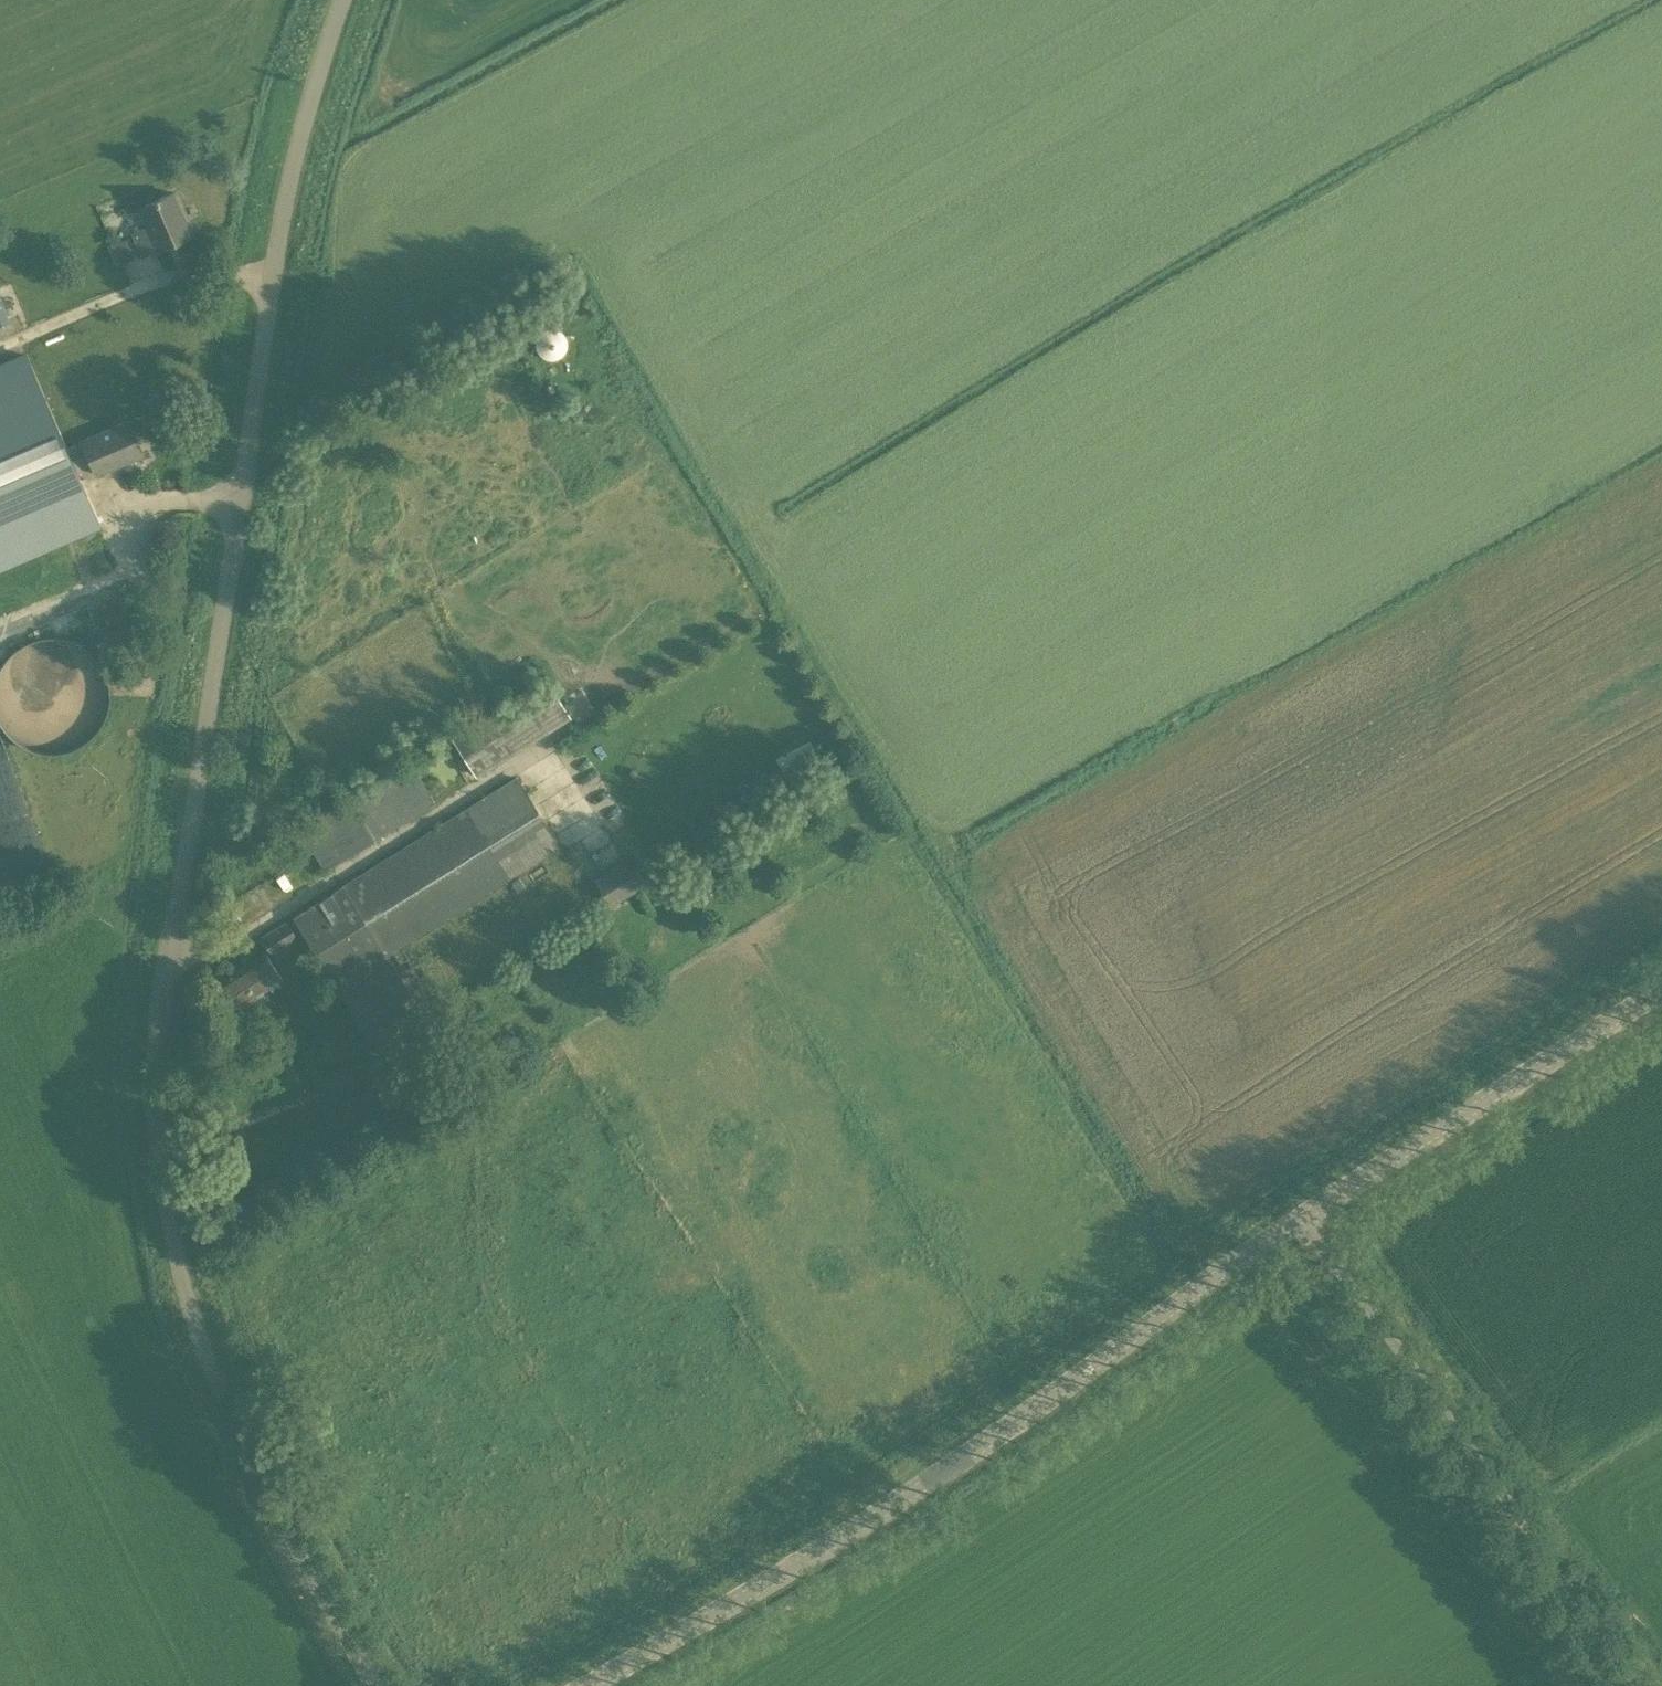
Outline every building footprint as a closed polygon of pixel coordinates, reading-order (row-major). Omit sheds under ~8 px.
[(140,207),(148,226),(133,232),(143,255),(191,235),(174,193),(140,207)] [(132,260),(124,237),(105,244),(114,267),(132,260)] [(535,337),(547,361),(570,350),(557,326),(535,337)] [(65,450),(71,465),(74,463),(77,469),(91,464),(96,475),(144,455),(129,419),(80,439),(82,443),(65,450)] [(24,641),(19,742),(101,746),(105,644),(24,641)] [(480,768),(578,715),(560,682),(462,735),(480,768)] [(814,740),(776,754),(781,768),(819,754),(814,740)] [(327,869),(437,800),(419,771),(309,840),(327,869)] [(423,928),(566,850),(525,776),(352,871),(368,900),(383,892),(399,920),(414,911),(423,928)] [(601,776),(562,801),(583,835),(623,810),(601,776)] [(593,870),(619,902),(645,882),(618,849),(593,870)] [(279,880),(248,893),(256,914),(287,901),(279,880)] [(351,882),(298,913),(377,1049),(430,1018),(351,882)] [(241,1001),(289,979),(293,987),(317,977),(290,919),(263,931),(270,948),(226,968),(241,1001)]
